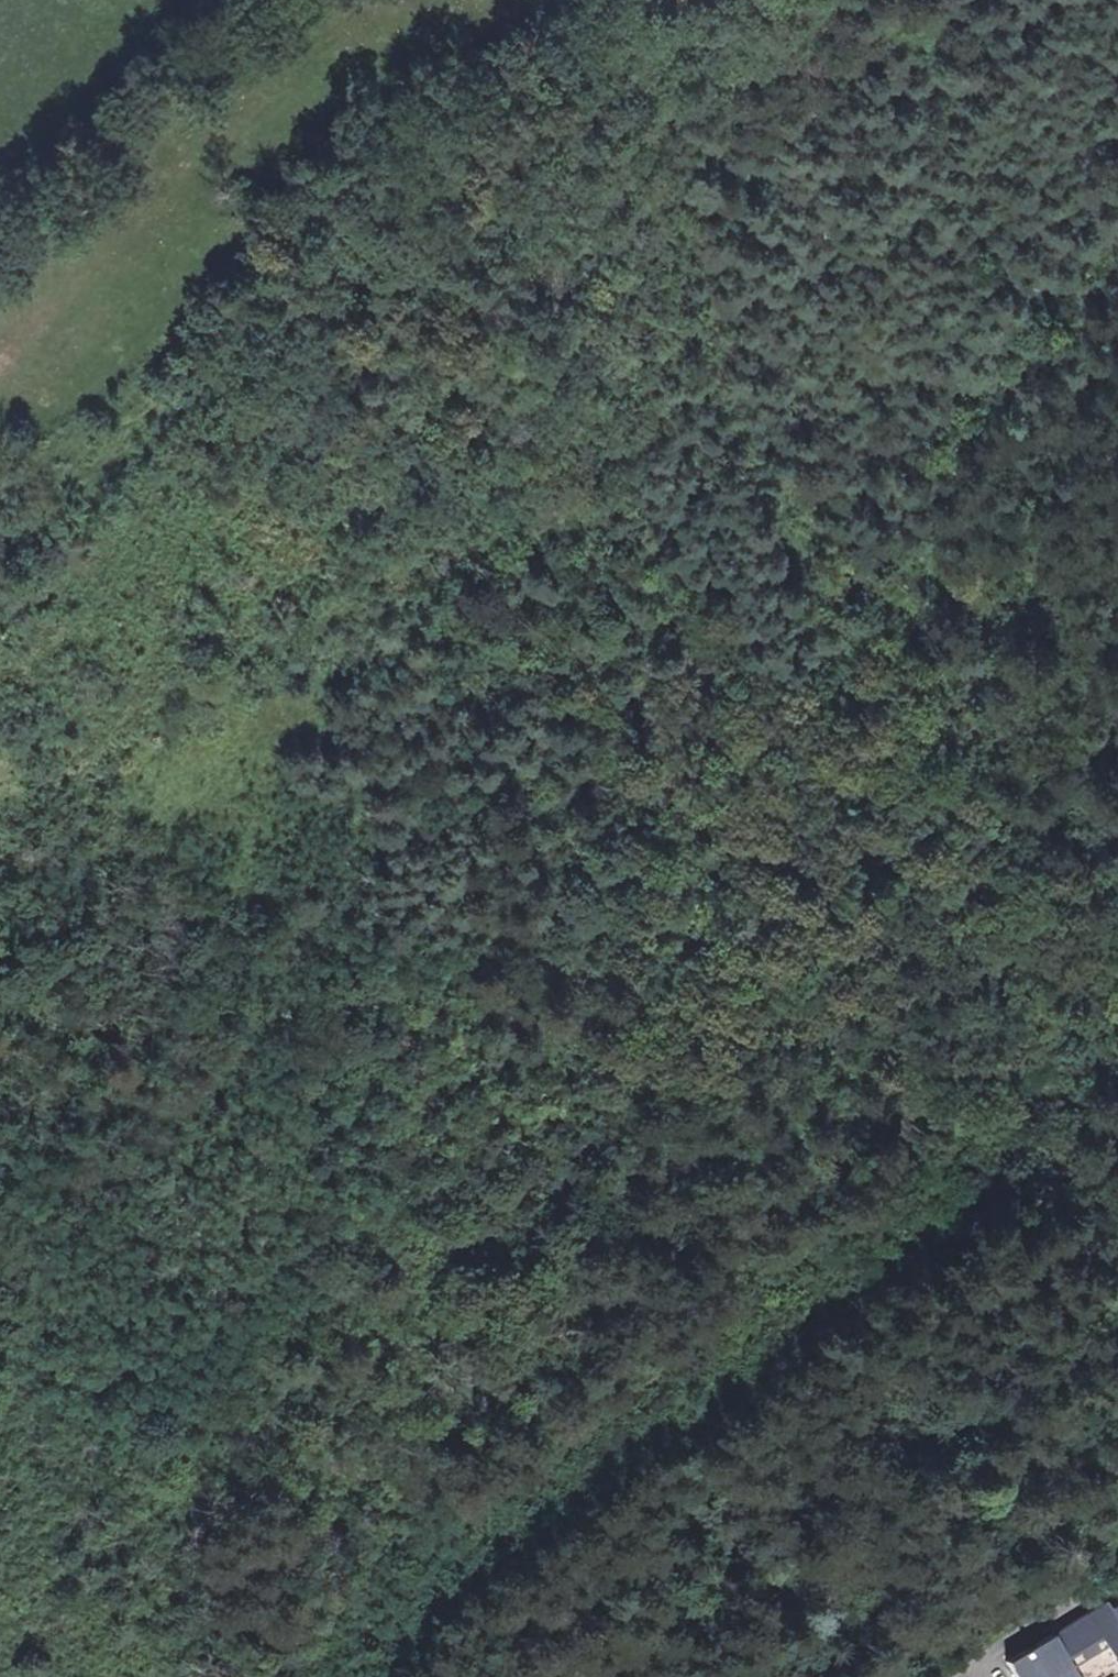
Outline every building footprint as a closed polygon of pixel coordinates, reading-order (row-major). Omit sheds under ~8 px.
[(1091,1617),(1036,1651),(1053,1676),(1117,1676),(1117,1612),(1097,1625),(1091,1617)] [(1036,1651),(992,1676),(1053,1676),(1036,1651)]
